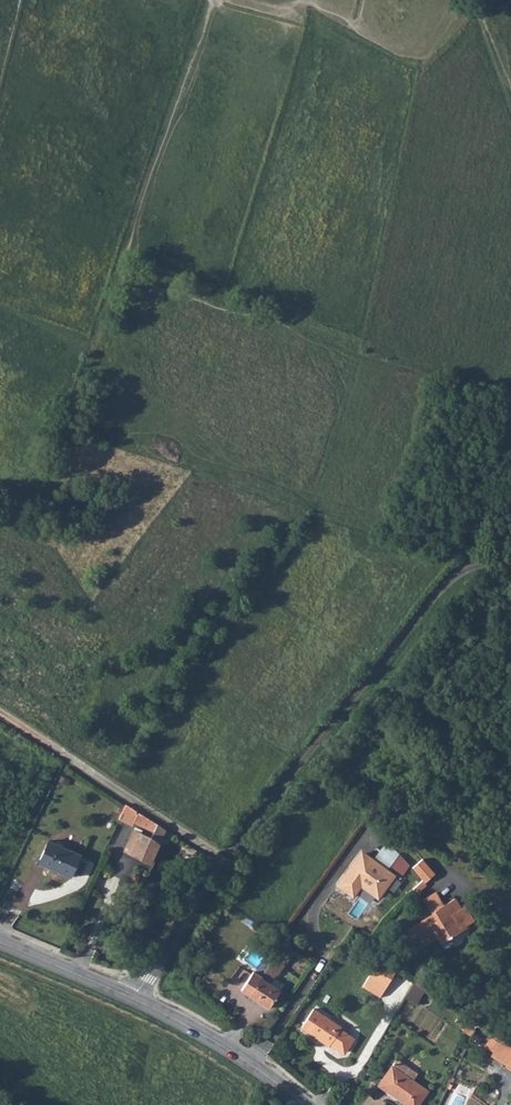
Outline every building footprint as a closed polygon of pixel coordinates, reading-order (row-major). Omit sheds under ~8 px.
[(164,830),(138,813),(125,805),(118,819),(132,826),(134,822),(152,834),(149,842),(133,832),(124,852),(150,863),(164,830)] [(46,840),(37,862),(69,876),(79,854),(46,840)] [(401,877),(412,865),(389,841),(377,853),(401,877)] [(356,856),(338,882),(353,893),(361,882),(378,895),(394,873),(364,851),(359,858),(356,856)] [(426,857),(416,867),(425,877),(429,881),(439,871),(426,857)] [(100,876),(96,885),(109,892),(114,882),(100,876)] [(406,927),(417,946),(438,935),(441,941),(467,926),(457,910),(461,908),(454,897),(443,903),(435,889),(422,897),(429,910),(431,909),(433,912),(406,927)] [(274,954),(282,959),(286,953),(278,948),(274,954)] [(364,985),(382,995),(399,965),(384,951),(364,985)] [(264,971),(273,976),(275,973),(277,975),(285,961),(282,959),(274,954),(264,971)] [(241,990),(268,1008),(284,983),(273,976),(264,971),(260,977),(254,973),(252,972),(241,990)] [(328,1045),(339,1053),(345,1052),(351,1042),(350,1036),(339,1029),(340,1027),(312,1009),(300,1027),(327,1046),(328,1045)] [(501,1039),(494,1051),(510,1062),(510,1045),(501,1039)] [(407,1104),(418,1104),(428,1090),(392,1066),(378,1086),(407,1104)]
